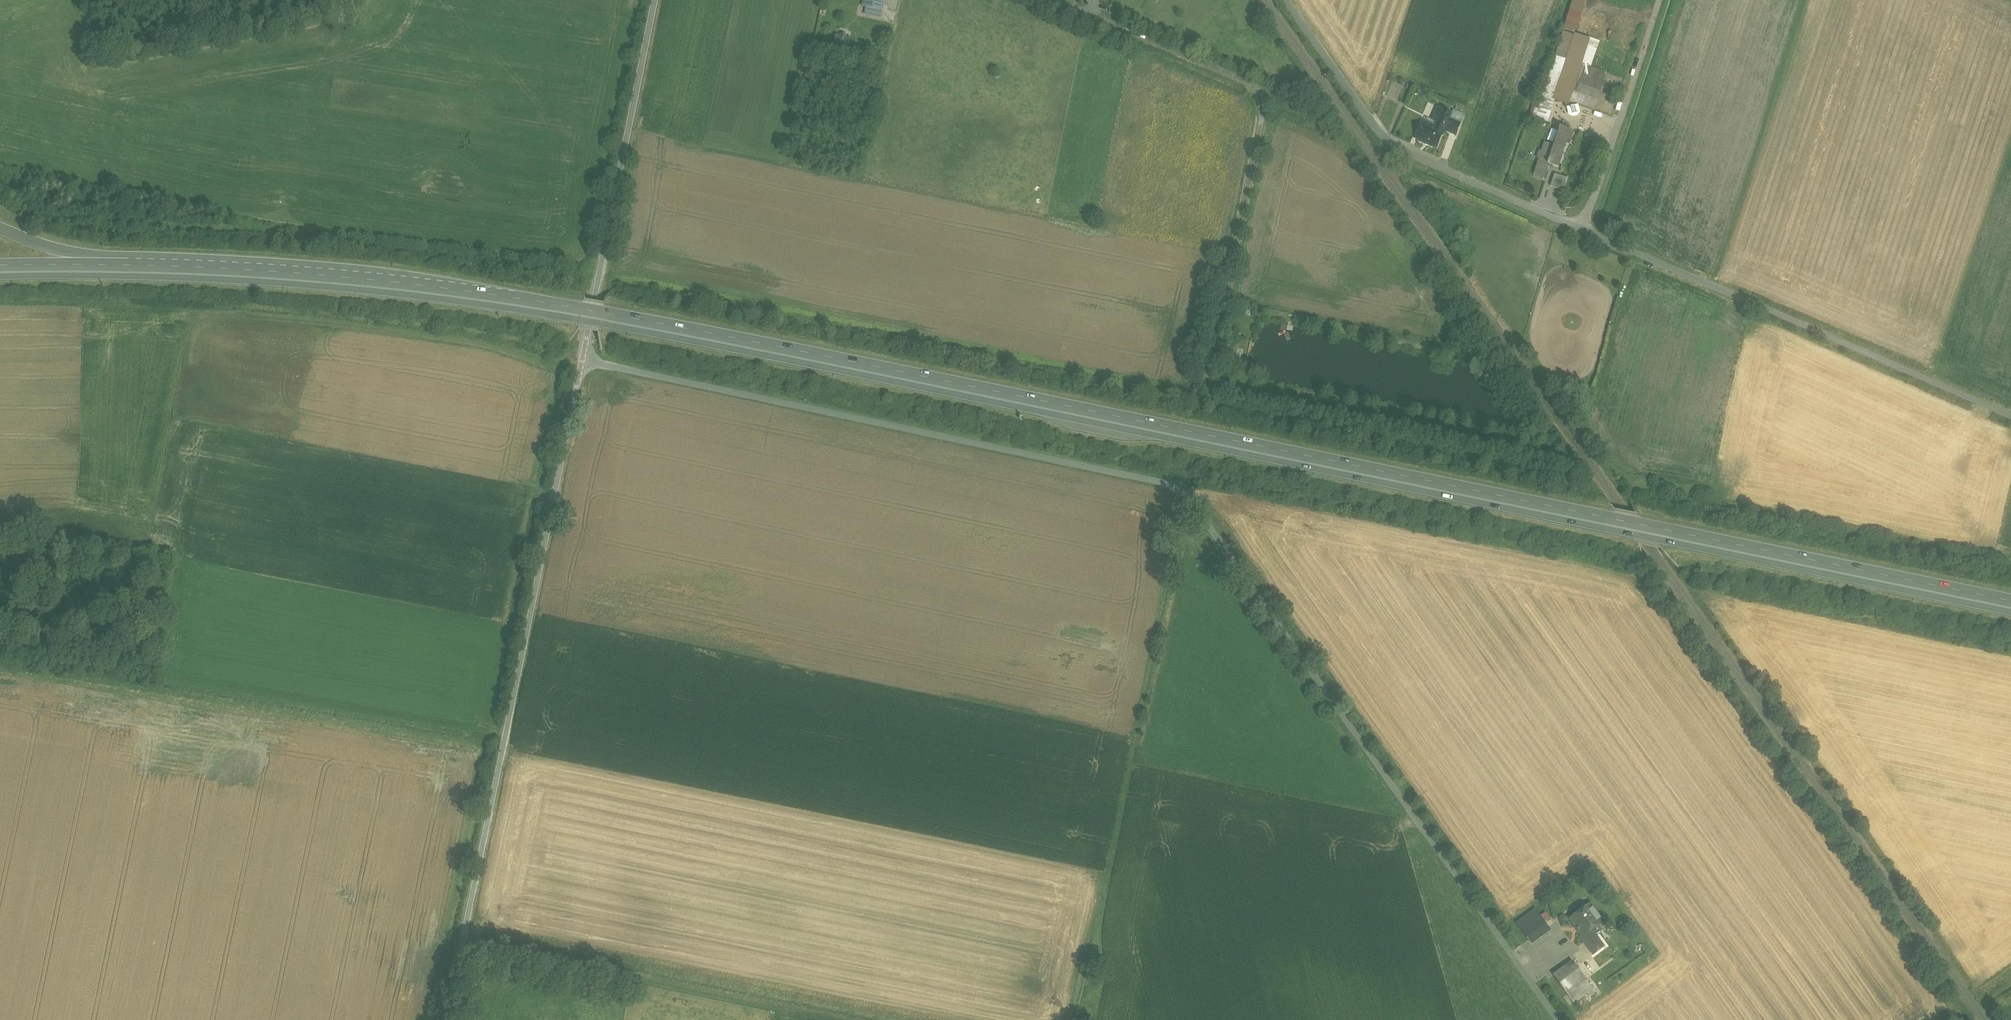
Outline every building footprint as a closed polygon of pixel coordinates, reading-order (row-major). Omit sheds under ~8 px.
[(863,6),(883,10),(885,0),(864,0),(863,6)] [(1564,32),(1574,35),(1586,0),(1574,0),(1564,32)] [(837,46),(852,50),(855,36),(840,32),(837,46)] [(1553,99),(1574,35),(1564,32),(1535,119),(1547,123),(1555,100),(1553,99)] [(1590,40),(1574,35),(1553,99),(1555,100),(1569,105),(1570,101),(1576,83),(1582,64),(1590,40)] [(1599,43),(1590,40),(1582,64),(1591,67),(1599,43)] [(1582,64),(1576,83),(1600,91),(1606,72),(1591,67),(1582,64)] [(1600,91),(1576,83),(1570,101),(1594,109),(1600,91)] [(1456,123),(1443,117),(1440,124),(1442,125),(1440,130),(1444,132),(1451,135),(1456,123)] [(1440,130),(1424,123),(1417,140),(1437,149),(1444,132),(1440,130)] [(1554,146),(1545,143),(1534,175),(1544,179),(1548,164),(1559,168),(1571,130),(1560,126),(1554,146)] [(1567,178),(1555,174),(1551,186),(1563,190),(1567,178)] [(1592,906),(1583,912),(1582,910),(1570,919),(1583,936),(1592,930),(1603,921),(1592,906)] [(1548,926),(1536,909),(1516,923),(1529,940),(1548,926)] [(1604,946),(1592,930),(1583,936),(1581,937),(1594,954),(1604,946)] [(1573,961),(1554,975),(1574,1003),(1593,989),(1573,961)]
